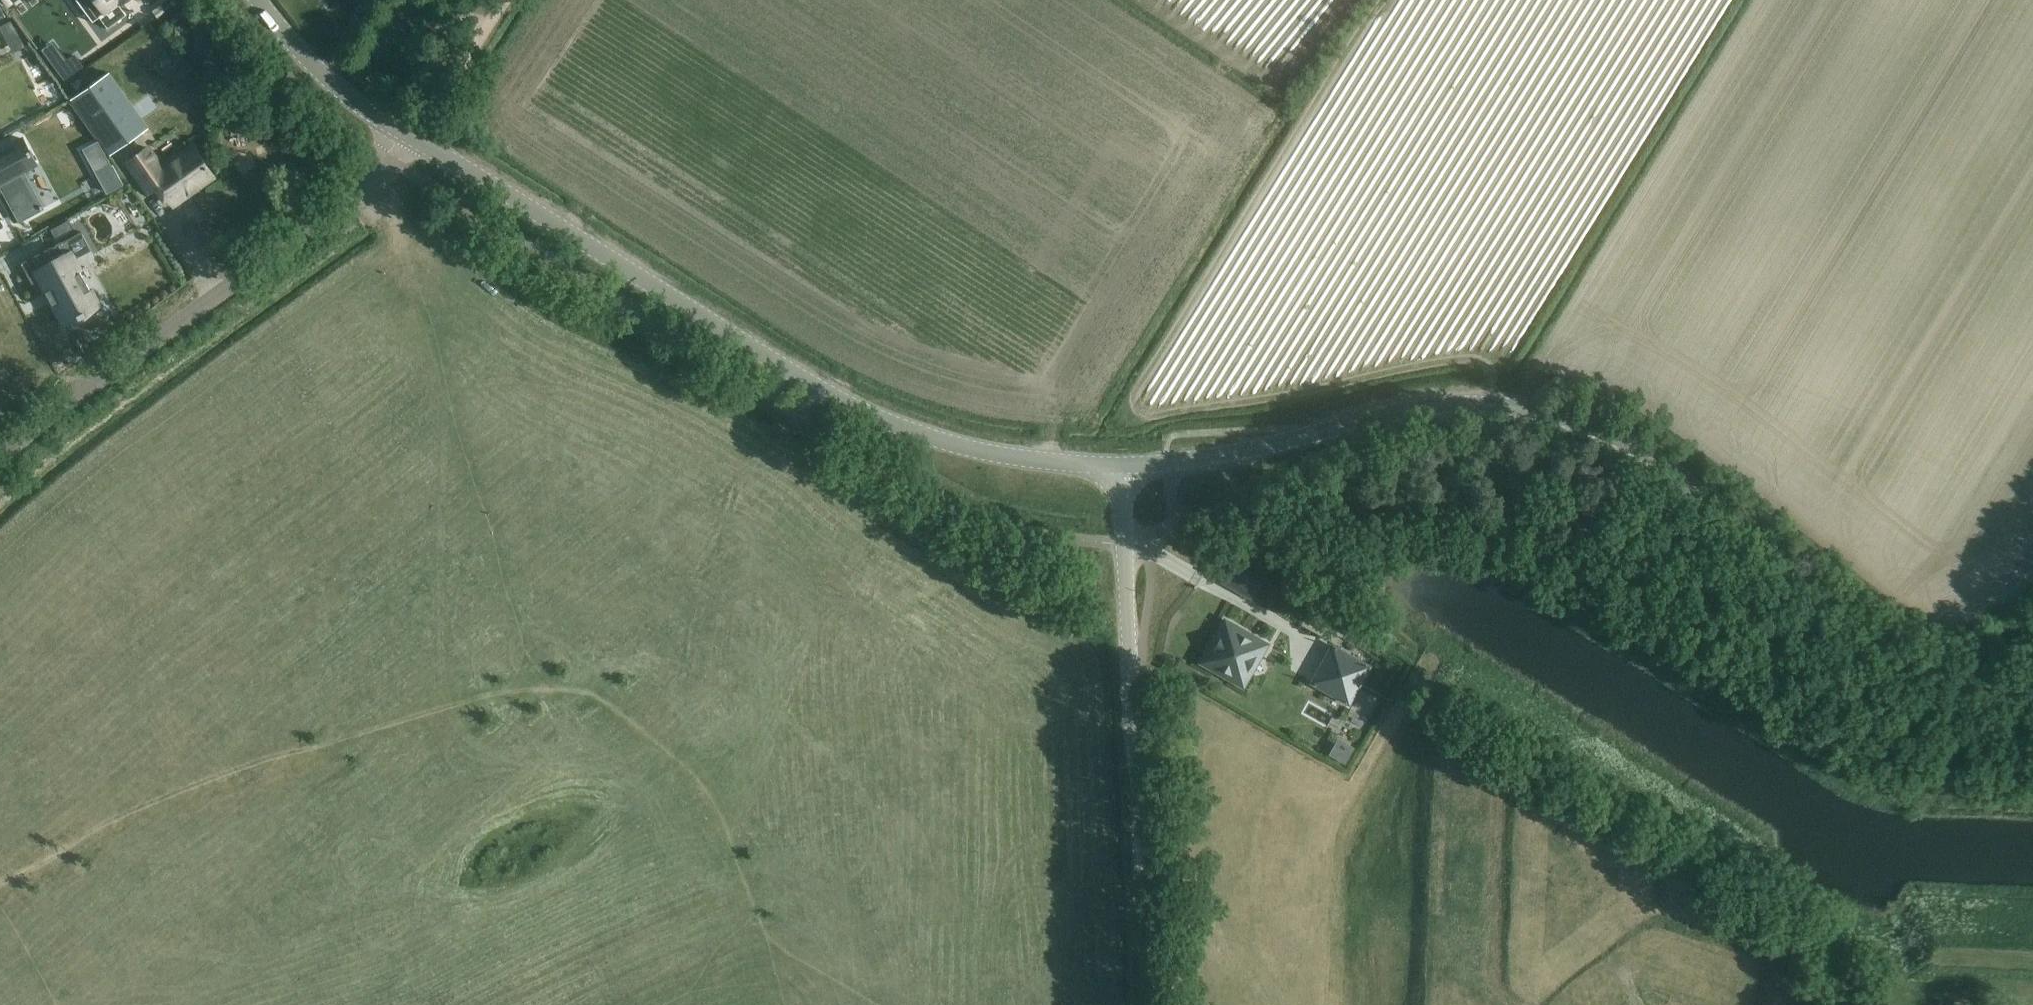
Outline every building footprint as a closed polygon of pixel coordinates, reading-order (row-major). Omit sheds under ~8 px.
[(106,10),(98,16),(108,29),(126,15),(118,4),(123,0),(98,0),(106,10)] [(12,20),(0,26),(8,40),(20,34),(12,20)] [(109,73),(70,101),(109,155),(148,128),(109,73)] [(0,150),(0,186),(19,222),(25,219),(19,208),(35,200),(20,174),(36,165),(30,154),(31,154),(28,149),(28,150),(22,139),(0,150)] [(146,148),(127,162),(149,193),(158,186),(171,204),(212,176),(193,148),(162,170),(146,148)] [(111,166),(96,174),(107,193),(123,184),(113,165),(111,166)] [(68,220),(50,229),(55,239),(73,229),(68,220)] [(63,241),(21,264),(33,286),(42,281),(47,291),(45,292),(46,294),(47,293),(52,303),(51,304),(52,305),(55,304),(64,322),(78,315),(79,317),(86,314),(84,312),(97,304),(63,241)] [(1229,679),(1237,683),(1245,681),(1250,673),(1248,667),(1252,660),(1259,658),(1263,650),(1261,642),(1253,637),(1247,639),(1239,635),(1238,629),(1230,624),(1222,626),(1217,634),(1219,641),(1215,648),(1209,650),(1204,658),(1206,666),(1214,670),(1220,668),(1228,672),(1229,679)] [(1332,646),(1312,683),(1348,703),(1369,667),(1332,646)] [(1339,740),(1331,754),(1344,762),(1352,748),(1339,740)] [(1773,1004),(1785,1004),(1789,992),(1778,988),(1773,1004)]
